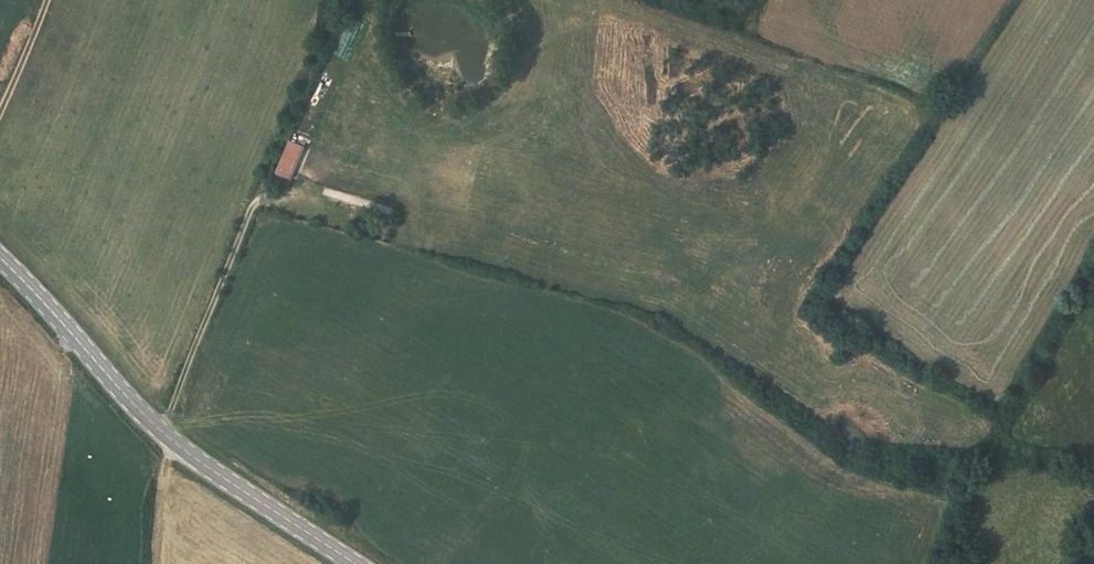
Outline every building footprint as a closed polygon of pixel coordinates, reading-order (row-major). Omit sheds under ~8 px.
[(291,181),(305,145),(289,139),(274,174),(291,181)]
